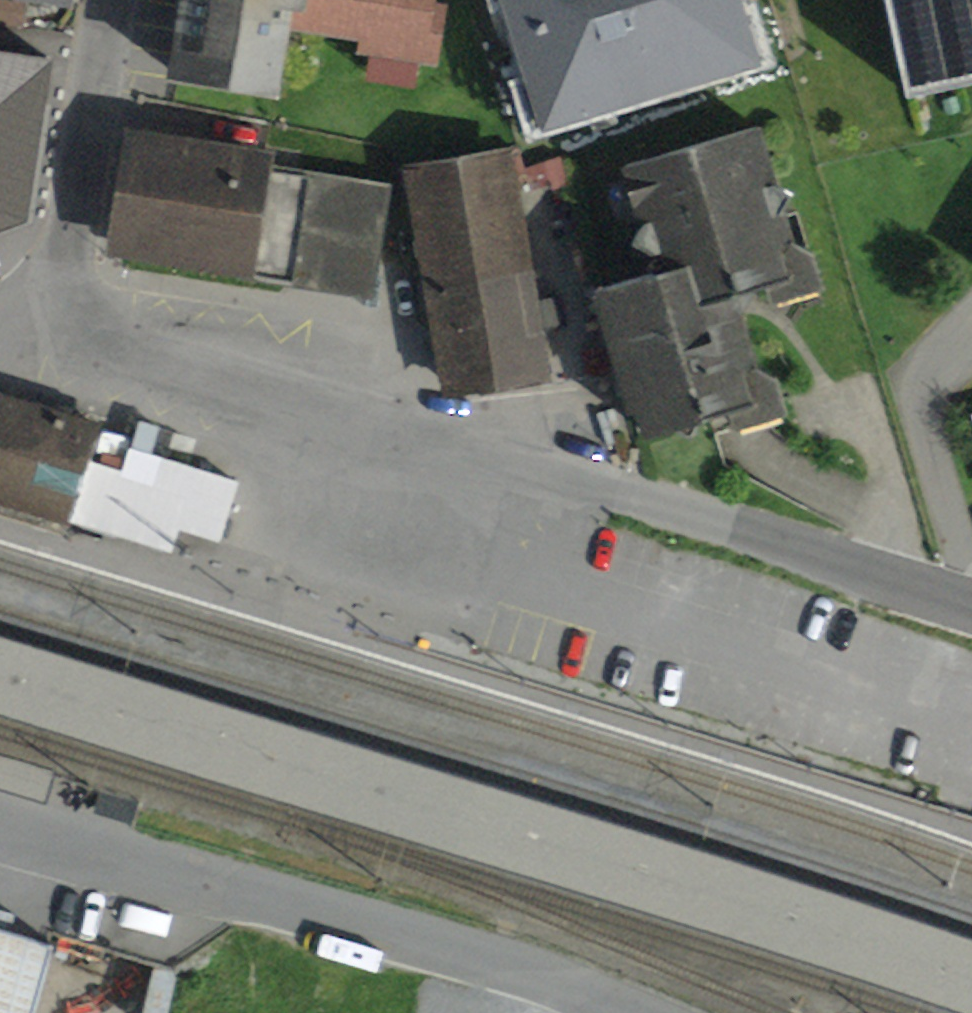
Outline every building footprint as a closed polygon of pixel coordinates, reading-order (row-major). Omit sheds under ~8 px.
[(165,84),(278,103),(290,30),(364,42),(362,55),(438,67),(448,7),(437,5),(438,0),(178,0),(165,84)] [(743,0),(499,0),(544,139),(765,68),(743,0)] [(905,93),(971,79),(971,0),(885,0),(905,93)] [(653,285),(594,302),(638,449),(768,411),(736,302),(810,280),(765,129),(619,172),(653,285)] [(38,229),(0,130),(0,243),(38,229)] [(279,153),(129,132),(108,260),(290,288),(307,179),(275,174),(279,153)] [(513,152),(402,171),(442,406),(553,387),(513,152)] [(308,172),(307,179),(290,288),(376,301),(393,185),(308,172)] [(98,428),(0,398),(0,510),(67,530),(69,523),(88,459),(98,428)] [(88,459),(69,523),(80,526),(75,540),(159,566),(164,550),(172,553),(179,528),(221,541),(239,480),(128,447),(121,469),(88,459)] [(0,640),(0,705),(286,794),(648,906),(881,977),(971,1007),(971,943),(901,920),(666,846),(304,734),(0,640)] [(0,930),(0,1012),(38,1012),(57,946),(0,930)]
